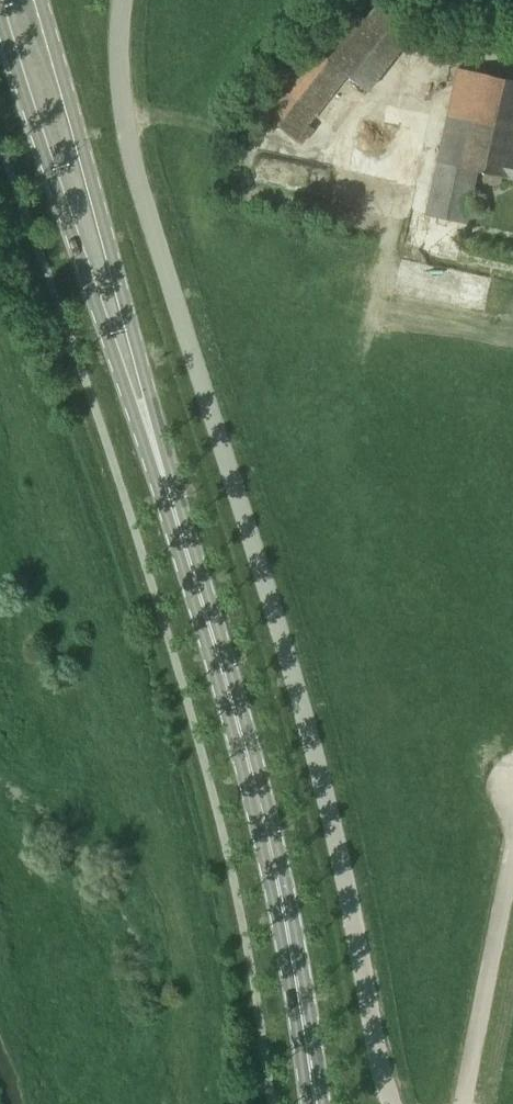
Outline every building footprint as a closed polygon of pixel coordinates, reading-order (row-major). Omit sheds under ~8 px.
[(309,125),(347,76),(369,92),(414,35),(375,5),(280,127),(303,145),(315,130),(309,125)] [(457,66),(436,159),(512,175),(511,178),(512,178),(512,159),(512,155),(512,78),(457,66)] [(481,168),(436,159),(424,214),(469,224),(481,168)]
